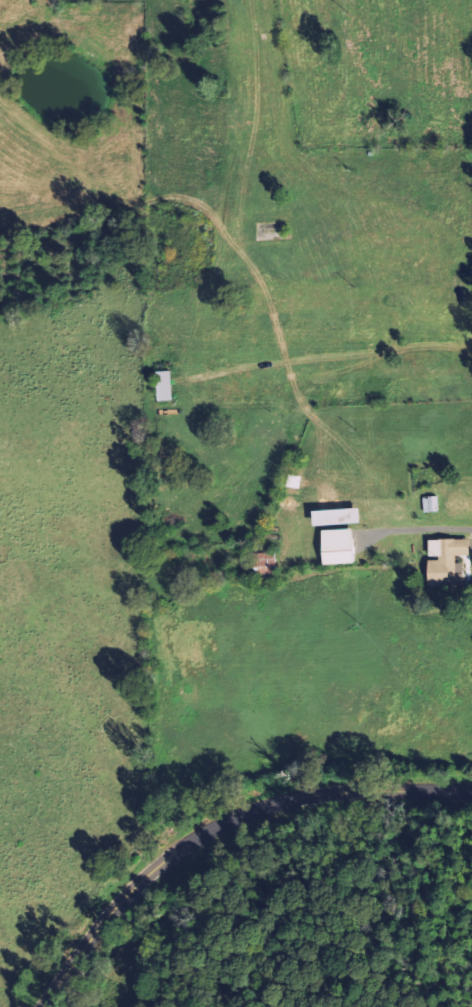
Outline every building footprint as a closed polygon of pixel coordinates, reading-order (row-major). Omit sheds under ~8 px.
[(158,372),(159,402),(174,401),(173,372),(158,372)] [(440,497),(425,497),(425,513),(440,512),(440,497)] [(313,511),(314,526),(361,525),(360,510),(313,511)] [(353,530),(322,531),(324,565),(355,564),(353,530)] [(466,585),(465,565),(460,565),(460,556),(471,556),(471,548),(471,539),(431,540),(431,559),(432,586),(466,585)] [(258,579),(279,577),(277,552),(255,555),(258,579)]
